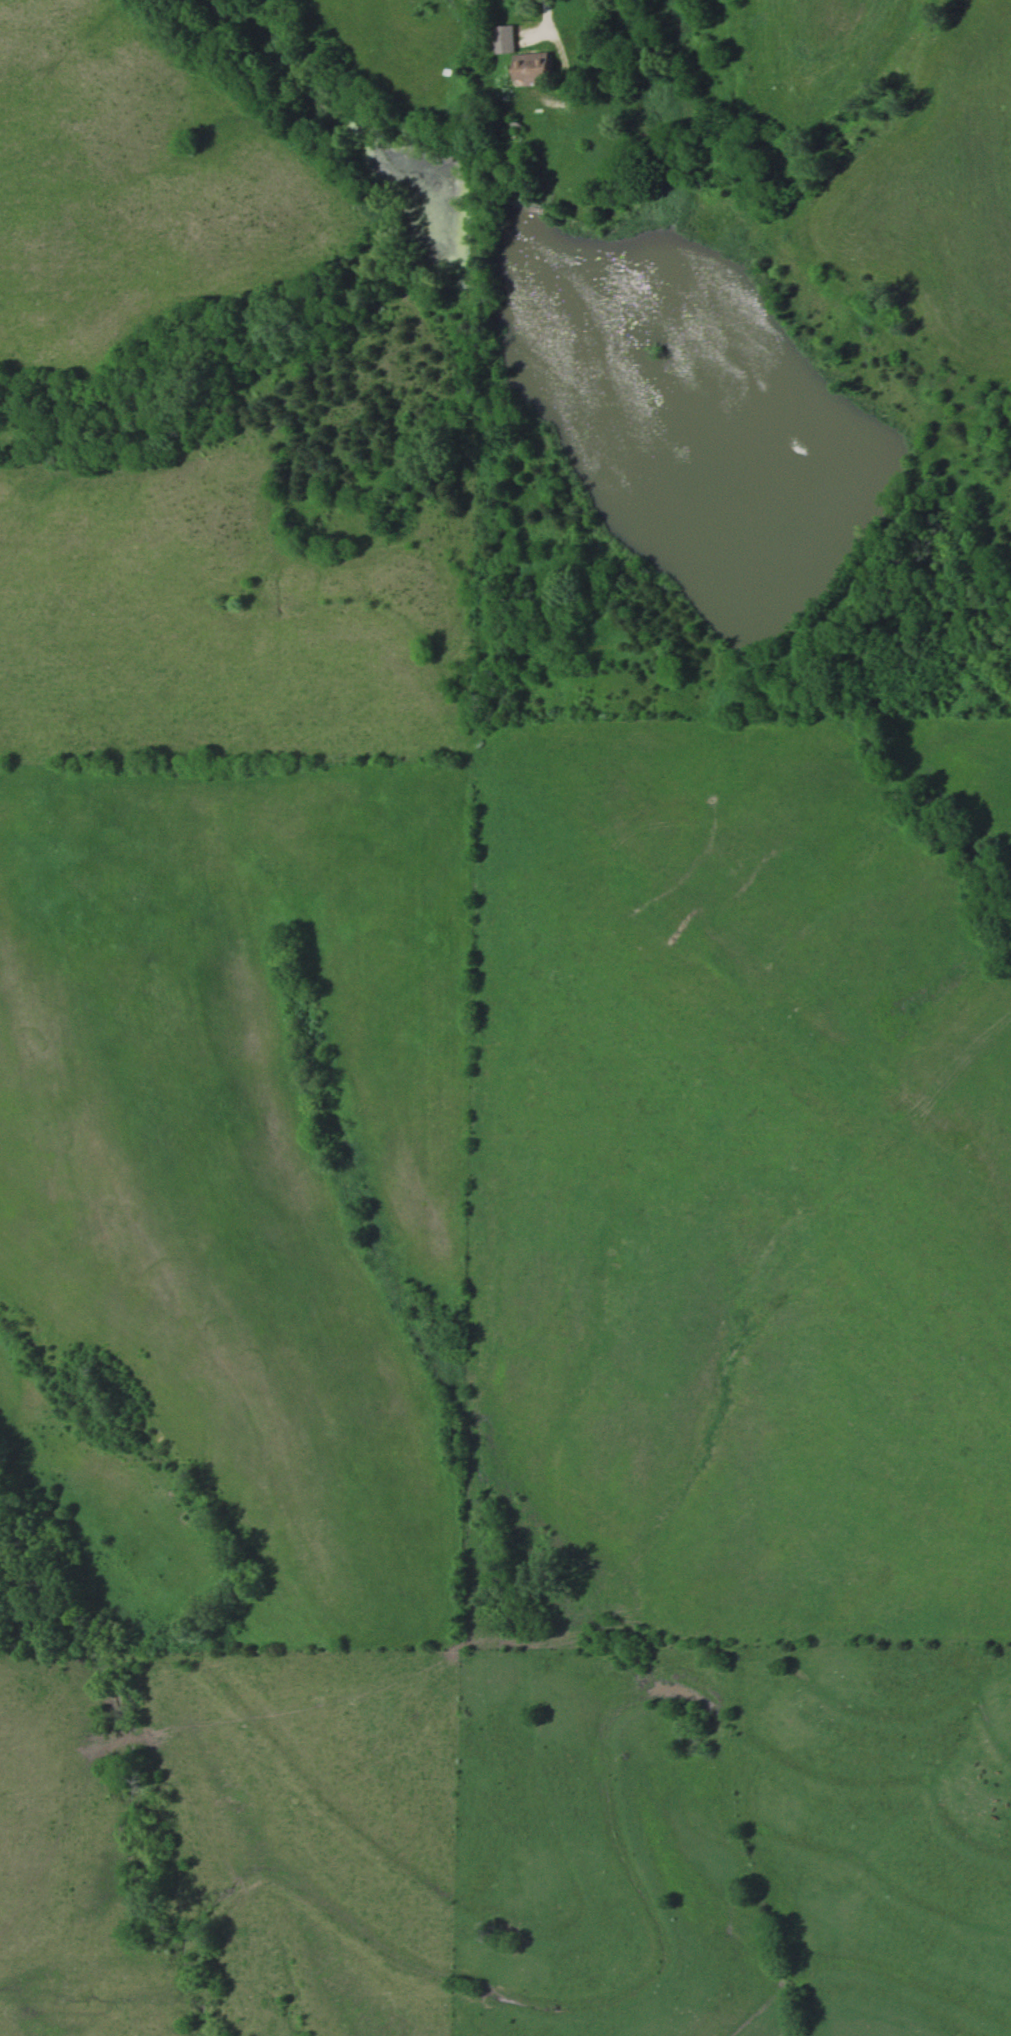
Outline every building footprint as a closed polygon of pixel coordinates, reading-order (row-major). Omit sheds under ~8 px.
[(510,26),(489,26),(490,54),(511,53),(510,26)] [(547,54),(507,55),(507,82),(520,81),(520,83),(547,83),(547,54)]
